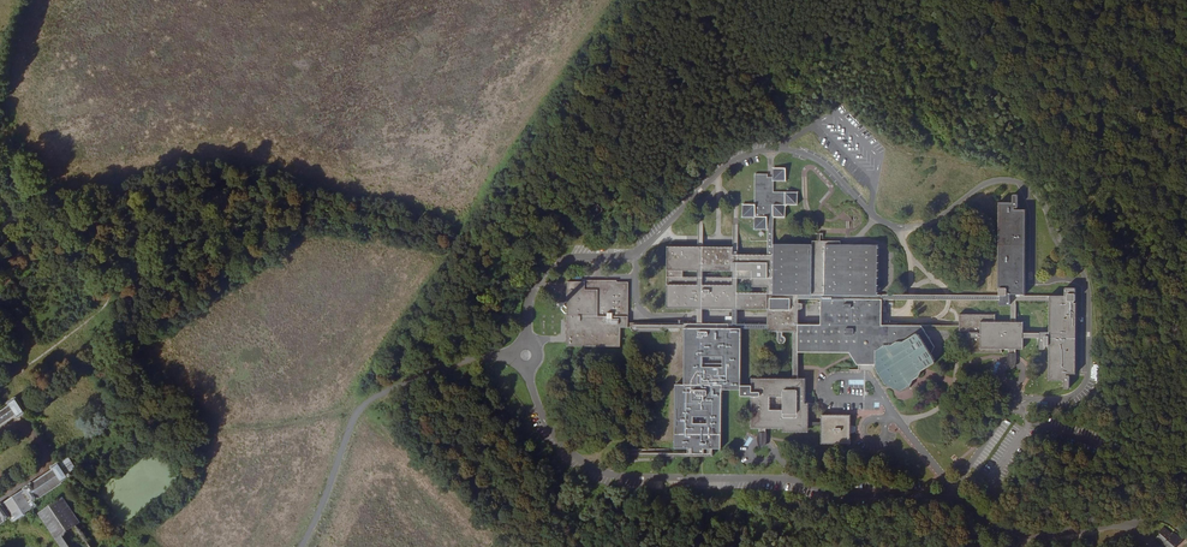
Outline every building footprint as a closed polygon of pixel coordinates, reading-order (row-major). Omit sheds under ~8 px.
[(667,246),(667,308),(764,308),(798,308),(799,301),(821,301),(821,310),(880,310),(880,301),(900,301),(900,294),(878,294),(877,242),(821,243),(820,248),(774,249),(774,217),(786,216),(787,206),(798,205),(796,192),(773,192),(773,179),(783,178),(783,165),(773,165),(772,171),(755,171),(755,205),(744,206),(744,217),(754,218),(754,227),(768,227),(768,253),(734,254),(733,245),(667,246)] [(1008,319),(992,318),(992,314),(957,313),(956,326),(880,325),(821,325),(797,324),(764,323),(629,322),(627,283),(566,284),(566,347),(619,347),(619,328),(682,329),(682,384),(674,384),(675,438),(691,438),(692,445),(702,444),(703,438),(722,438),(722,389),(740,390),(740,398),(753,398),(753,428),(803,429),(802,377),(796,377),(797,354),(848,353),(856,364),(868,364),(881,383),(904,398),(934,361),(930,351),(935,349),(926,330),(968,330),(969,338),(964,339),(964,351),(1000,352),(1000,346),(1022,346),(1023,337),(1037,337),(1037,348),(1041,348),(1042,344),(1047,343),(1048,380),(1061,380),(1061,390),(1069,390),(1069,374),(1077,374),(1077,310),(1073,310),(1073,288),(1063,288),(1064,293),(1026,294),(1025,207),(1014,206),(1014,192),(1008,192),(1009,199),(997,199),(996,293),(955,293),(955,301),(1008,302),(1008,319)] [(585,205),(597,214),(604,204),(592,195),(585,205)] [(798,308),(764,308),(764,318),(764,323),(797,324),(797,318),(798,308)] [(880,310),(821,310),(821,318),(821,325),(880,325),(880,318),(880,310)] [(25,414),(14,399),(6,405),(8,408),(0,412),(0,426),(13,417),(16,421),(25,414)] [(820,446),(847,445),(848,415),(820,415),(820,446)] [(765,431),(758,432),(758,447),(766,446),(765,431)] [(748,448),(751,438),(745,436),(741,445),(748,448)] [(8,518),(12,521),(34,505),(32,502),(69,476),(71,479),(77,477),(80,474),(69,456),(49,469),(52,473),(0,509),(0,524),(8,518)] [(71,546),(94,546),(60,498),(44,509),(71,546)] [(667,502),(667,510),(682,510),(682,502),(667,502)] [(1171,537),(1173,533),(1168,529),(1165,532),(1156,525),(1152,528),(1155,531),(1153,536),(1159,541),(1157,545),(1160,546),(1163,546),(1165,544),(1169,546),(1175,541),(1171,537)] [(123,538),(119,541),(123,546),(127,544),(123,538)]
